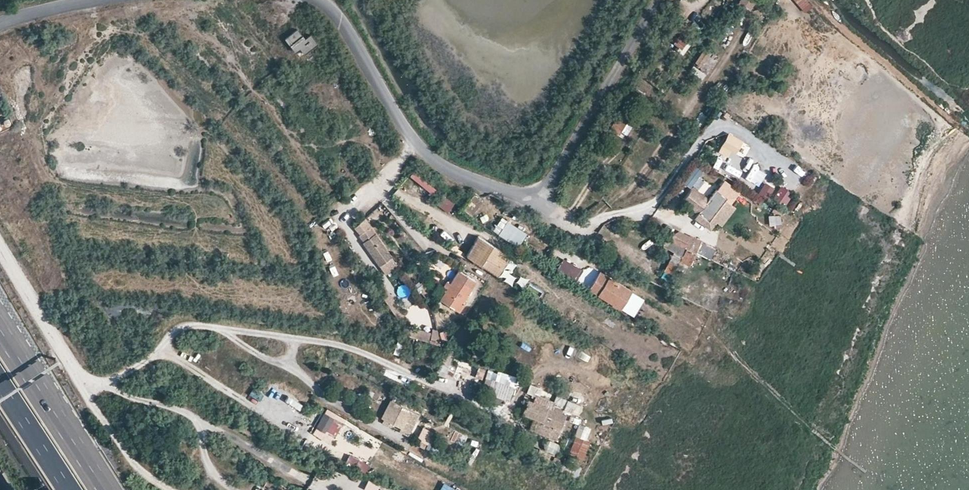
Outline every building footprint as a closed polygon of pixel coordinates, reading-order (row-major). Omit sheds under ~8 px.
[(284,38),(295,51),(300,48),(304,53),(317,42),(310,33),(304,37),(297,28),(284,38)] [(672,46),(686,51),(691,38),(677,33),(672,46)] [(701,47),(693,61),(708,69),(716,55),(701,47)] [(610,125),(619,131),(629,115),(621,109),(610,125)] [(738,145),(741,139),(727,132),(718,151),(727,155),(729,151),(734,153),(738,145)] [(618,144),(610,160),(617,163),(625,147),(618,144)] [(729,157),(723,171),(739,177),(745,163),(729,157)] [(694,160),(680,179),(690,186),(703,167),(694,160)] [(741,180),(754,187),(762,174),(749,167),(741,180)] [(416,171),(411,177),(434,196),(438,190),(416,171)] [(762,179),(756,191),(767,196),(773,184),(762,179)] [(778,183),(771,197),(785,204),(792,190),(778,183)] [(707,200),(691,188),(680,203),(688,208),(697,214),(708,222),(724,200),(726,197),(715,189),(707,200)] [(448,213),(456,204),(445,195),(437,204),(448,213)] [(472,218),(483,203),(478,200),(474,197),(464,211),(472,218)] [(721,227),(734,207),(724,200),(708,222),(697,214),(694,219),(710,230),(715,223),(721,227)] [(768,214),(768,224),(780,223),(779,214),(768,214)] [(430,215),(424,223),(442,235),(447,227),(430,215)] [(368,221),(365,217),(360,221),(355,225),(358,228),(368,221)] [(526,232),(502,217),(494,230),(518,245),(526,232)] [(368,221),(358,228),(361,233),(369,227),(371,226),(368,221)] [(360,234),(386,271),(396,264),(369,227),(361,233),(360,234)] [(674,241),(688,248),(695,251),(710,258),(715,247),(689,235),(688,237),(683,234),(679,232),(674,241)] [(669,249),(672,251),(667,261),(676,265),(680,257),(690,262),(695,251),(688,248),(662,236),(659,243),(669,248),(669,249)] [(509,261),(480,240),(477,244),(474,249),(491,261),(497,265),(503,269),(509,261)] [(474,249),(467,258),(491,274),(495,268),(489,264),(491,261),(474,249)] [(581,269),(563,258),(556,268),(574,280),(581,269)] [(667,261),(664,268),(672,272),(676,265),(667,261)] [(513,284),(521,274),(515,269),(506,279),(513,284)] [(630,289),(599,269),(594,276),(587,289),(618,308),(630,289)] [(477,282),(459,270),(453,280),(441,300),(461,313),(466,305),(464,303),(477,282)] [(489,357),(493,347),(476,340),(472,349),(489,357)] [(512,379),(496,373),(494,381),(509,386),(512,379)] [(489,386),(488,389),(503,395),(508,397),(511,387),(509,386),(494,381),(491,380),(489,386)] [(503,395),(488,389),(485,396),(501,402),(503,395)] [(554,401),(537,393),(533,402),(551,409),(552,405),(554,401)] [(560,413),(562,409),(552,405),(551,409),(533,402),(523,398),(521,402),(525,404),(522,413),(533,417),(528,428),(555,439),(565,415),(560,413)] [(413,424),(419,414),(391,399),(382,417),(384,418),(383,421),(386,423),(388,424),(390,421),(401,427),(405,420),(413,424)] [(344,417),(325,407),(317,422),(311,432),(330,442),(344,417)] [(582,457),(589,439),(574,434),(567,451),(582,457)] [(425,442),(417,438),(413,444),(421,449),(425,442)] [(551,452),(539,448),(539,450),(537,455),(536,458),(547,462),(551,452)] [(344,463),(365,471),(368,461),(347,454),(344,463)]
